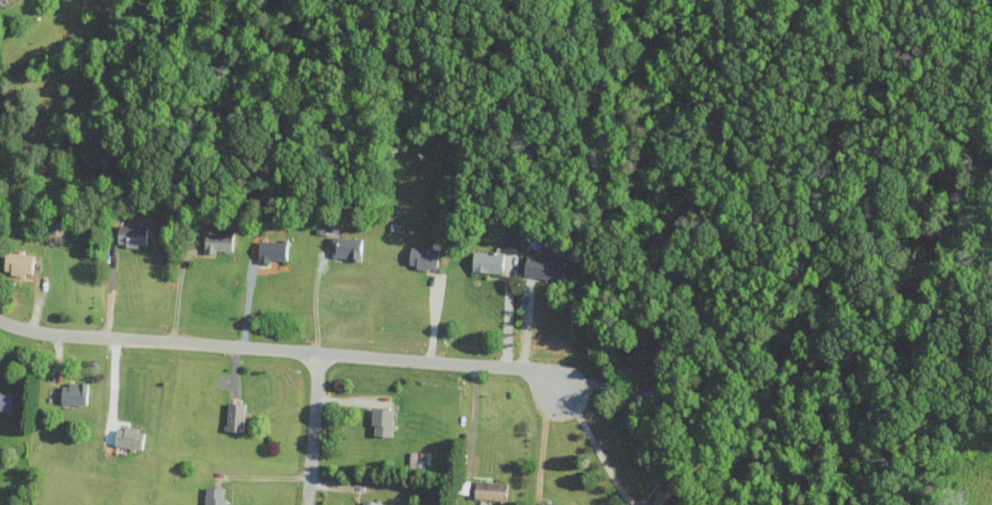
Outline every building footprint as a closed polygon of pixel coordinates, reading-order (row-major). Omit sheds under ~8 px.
[(48,244),(63,244),(65,220),(49,219),(48,244)] [(117,245),(146,246),(147,225),(118,225),(117,245)] [(232,252),(233,233),(205,232),(204,251),(232,252)] [(361,259),(362,237),(333,236),(332,258),(361,259)] [(287,241),(259,240),(258,260),(286,261),(287,241)] [(438,267),(439,248),(410,247),(409,265),(438,267)] [(3,271),(31,274),(33,253),(5,251),(3,271)] [(503,272),(504,251),(473,251),(473,271),(503,272)] [(562,281),(566,261),(527,254),(523,274),(562,281)] [(61,403),(86,404),(87,383),(62,382),(61,403)] [(0,393),(0,410),(11,410),(11,393),(0,393)] [(245,402),(227,402),(226,429),(244,430),(245,402)] [(394,408),(373,407),(372,435),(393,436),(394,408)] [(116,426),(114,446),(142,449),(144,429),(116,426)] [(665,478),(651,504),(652,504),(678,504),(687,490),(665,478)] [(489,499),(506,501),(508,483),(476,479),(474,497),(489,499)] [(223,496),(224,487),(205,486),(204,504),(225,504),(225,497),(223,496)]
